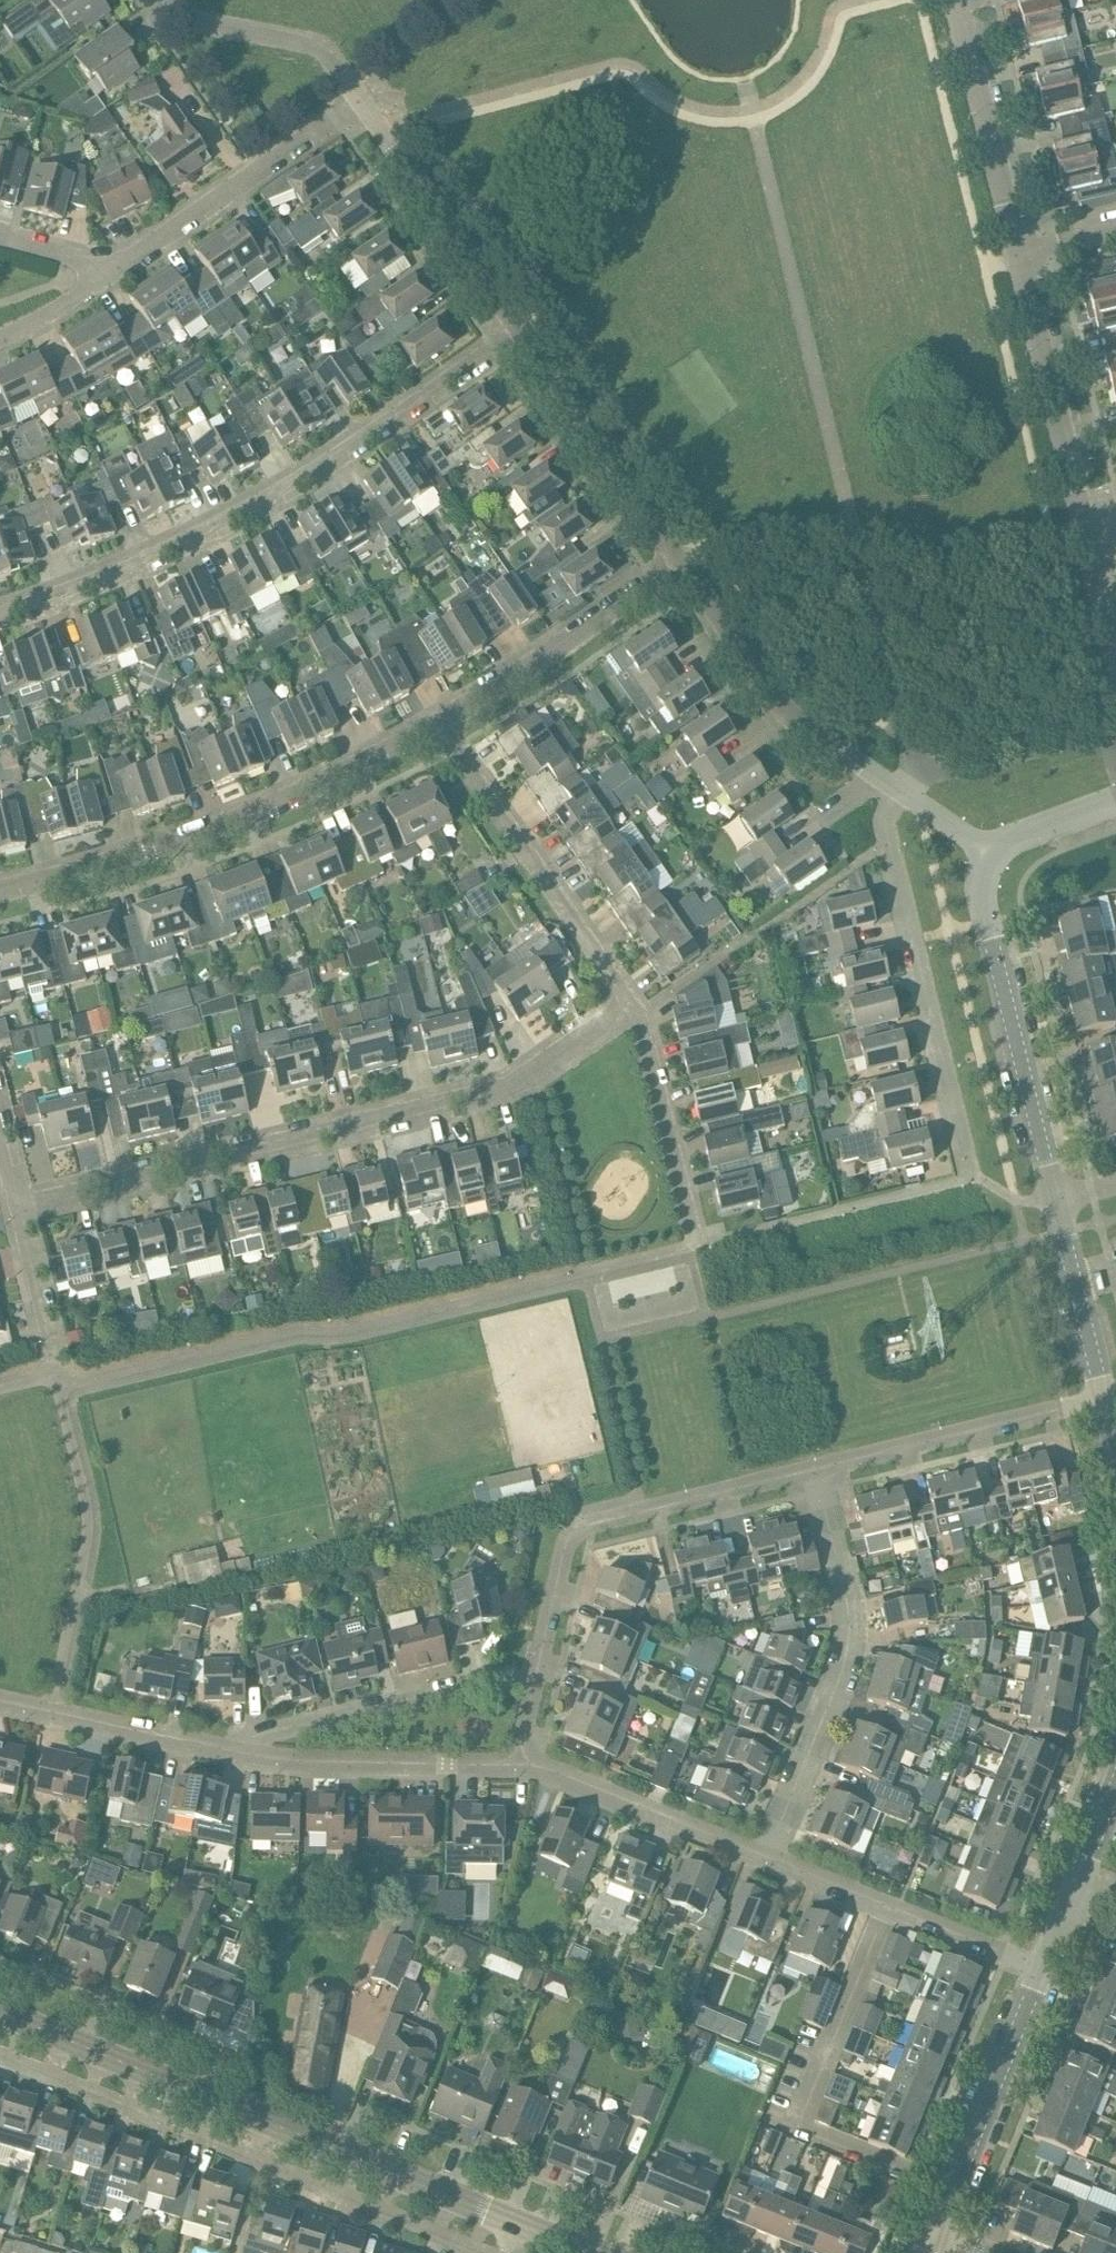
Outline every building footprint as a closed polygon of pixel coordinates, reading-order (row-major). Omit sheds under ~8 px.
[(26,3),(59,50),(110,15),(100,0),(30,0),(26,3)] [(1060,16),(1071,13),(1068,0),(1022,0),(1018,1),(1024,25),(1060,16)] [(1043,58),(1065,53),(1062,41),(1066,39),(1060,16),(1024,25),(1029,48),(1040,46),(1043,58)] [(134,50),(118,25),(74,56),(91,81),(97,77),(107,92),(122,82),(140,69),(129,53),(134,50)] [(1068,66),(1057,68),(1036,73),(1041,97),(1078,88),(1075,75),(1083,73),(1086,68),(1081,49),(1065,53),(1068,66)] [(160,96),(153,76),(135,89),(127,95),(131,106),(140,104),(160,96)] [(1078,88),(1041,97),(1047,121),(1058,118),(1061,131),(1105,120),(1099,96),(1081,101),(1078,88)] [(97,96),(85,105),(94,118),(105,111),(107,109),(97,96)] [(187,126),(174,108),(162,116),(165,135),(168,139),(147,154),(171,188),(177,184),(179,187),(187,181),(185,179),(211,160),(187,126)] [(1105,120),(1061,131),(1064,143),(1053,146),(1059,170),(1114,156),(1111,144),(1105,120)] [(1,148),(0,150),(0,199),(3,186),(19,191),(29,155),(1,148)] [(1059,170),(1065,194),(1077,191),(1080,203),(1115,194),(1115,164),(1114,156),(1059,170)] [(301,175),(295,167),(259,192),(266,202),(294,192),(304,206),(339,181),(324,159),(301,175)] [(86,168),(65,162),(62,174),(35,167),(24,209),(63,219),(67,203),(87,209),(86,186),(86,168)] [(142,181),(134,165),(94,185),(103,202),(113,223),(127,216),(126,214),(152,201),(142,181)] [(287,229),(294,240),(301,251),(332,229),(340,241),(375,217),(359,194),(339,209),(332,198),(287,229)] [(241,273),(249,284),(282,261),(264,237),(252,245),(236,222),(215,236),(241,273)] [(403,258),(388,235),(353,259),(368,282),(360,287),(368,298),(390,282),(383,272),(385,270),(403,258)] [(199,282),(216,307),(249,284),(241,273),(215,236),(195,250),(211,274),(199,282)] [(1093,310),(1115,304),(1115,266),(1095,271),(1098,283),(1087,286),(1093,310)] [(203,316),(216,307),(199,282),(186,291),(170,267),(149,282),(175,319),(195,305),(203,316)] [(373,354),(397,338),(419,323),(411,312),(432,298),(416,276),(381,300),(389,311),(376,320),(384,331),(366,344),(373,354)] [(145,319),(132,328),(149,353),(174,337),(167,325),(175,319),(149,282),(129,296),(145,319)] [(316,299),(306,306),(314,318),(324,311),(316,299)] [(1113,344),(1115,343),(1115,304),(1093,310),(1099,333),(1110,331),(1113,344)] [(104,311),(83,324),(106,363),(113,375),(135,362),(149,353),(132,328),(119,336),(108,318),(104,311)] [(352,331),(353,322),(349,315),(336,323),(345,335),(352,331)] [(452,344),(437,322),(402,346),(417,369),(452,344)] [(83,324),(61,336),(65,343),(76,361),(62,369),(77,396),(92,388),(113,375),(106,363),(83,324)] [(279,325),(267,333),(271,341),(284,333),(279,325)] [(373,354),(366,344),(355,351),(370,373),(381,366),(373,355),(397,338),(373,354)] [(1113,344),(1115,356),(1105,358),(1111,382),(1115,381),(1115,343),(1113,344)] [(328,356),(308,369),(323,391),(334,384),(349,406),(371,391),(345,353),(332,362),(328,356)] [(40,416),(77,396),(62,369),(49,376),(39,357),(17,367),(33,402),(40,416)] [(0,399),(0,430),(1,432),(17,425),(11,413),(33,402),(17,367),(0,375),(0,390),(4,398),(0,399)] [(274,387),(280,396),(305,435),(326,421),(312,398),(323,391),(308,369),(297,376),(293,375),(274,387)] [(178,371),(167,378),(174,389),(185,382),(178,371)] [(211,388),(202,375),(188,384),(196,397),(211,388)] [(184,385),(172,391),(181,406),(193,400),(184,385)] [(151,401),(145,389),(131,396),(137,408),(151,401)] [(435,437),(443,431),(455,423),(464,436),(499,411),(483,389),(460,405),(456,399),(424,421),(435,437)] [(305,435),(280,396),(268,404),(264,397),(244,409),(257,432),(268,425),(283,448),(305,435)] [(257,432),(244,409),(237,398),(225,405),(232,416),(223,421),(227,428),(214,435),(236,475),(259,462),(246,438),(257,432)] [(173,438),(177,446),(189,469),(201,463),(214,487),(236,475),(214,435),(206,420),(173,438)] [(446,459),(454,470),(468,461),(472,467),(476,468),(481,468),(492,460),(500,471),(535,447),(519,424),(499,438),(491,428),(446,459)] [(138,451),(147,470),(166,511),(189,500),(178,475),(189,469),(177,446),(173,438),(171,434),(138,451)] [(432,462),(443,478),(454,470),(446,459),(438,448),(427,456),(432,462)] [(420,515),(441,500),(438,496),(450,488),(443,478),(432,462),(420,470),(408,452),(386,466),(412,504),(417,511),(420,515)] [(11,456),(0,460),(0,468),(2,474),(16,469),(11,456)] [(563,488),(547,465),(529,478),(527,479),(520,469),(498,484),(505,495),(513,490),(528,512),(563,488)] [(412,504),(386,466),(365,481),(377,499),(366,506),(383,533),(388,540),(400,532),(395,525),(417,511),(412,504)] [(104,470),(119,503),(131,498),(143,522),(166,511),(147,470),(133,476),(130,469),(109,479),(105,470),(104,470)] [(73,500),(91,544),(115,534),(104,507),(118,501),(119,504),(119,503),(104,470),(96,473),(100,483),(87,488),(91,498),(75,504),(73,500)] [(370,540),(383,533),(366,506),(354,513),(343,495),(321,508),(344,547),(366,534),(370,540)] [(90,545),(91,544),(73,500),(56,506),(52,497),(31,505),(39,527),(53,522),(64,549),(88,540),(90,545)] [(31,505),(9,513),(7,507),(0,510),(0,542),(11,574),(10,569),(34,561),(25,533),(39,527),(31,505)] [(526,573),(534,584),(548,574),(578,553),(571,542),(573,541),(591,528),(576,506),(541,530),(550,543),(530,565),(532,569),(526,573)] [(344,547),(321,508),(298,522),(309,541),(298,547),(313,574),(326,567),(322,560),(344,547)] [(454,540),(448,531),(437,538),(443,547),(454,540)] [(300,582),(313,574),(298,547),(286,554),(276,534),(252,547),(274,587),(297,575),(300,582)] [(11,574),(0,542),(0,578),(11,574)] [(239,578),(227,584),(242,612),(255,606),(251,599),(274,587),(252,547),(229,559),(239,578)] [(548,574),(569,604),(612,574),(596,552),(584,561),(578,553),(548,574)] [(240,613),(242,612),(227,584),(215,590),(206,571),(183,582),(202,623),(225,612),(228,619),(232,627),(244,621),(240,613)] [(530,603),(514,581),(512,577),(500,585),(486,573),(467,586),(469,590),(488,618),(501,609),(513,627),(518,624),(519,626),(537,614),(530,603)] [(526,573),(514,581),(530,603),(542,595),(534,584),(526,573)] [(462,579),(454,584),(462,595),(469,590),(467,586),(462,579)] [(202,623),(183,582),(158,593),(168,613),(155,618),(162,633),(164,639),(168,647),(174,661),(195,652),(189,640),(195,637),(191,628),(202,623)] [(488,618),(469,590),(462,595),(449,603),(453,616),(441,624),(465,661),(483,650),(481,648),(486,645),(475,626),(488,618)] [(154,671),(161,655),(156,643),(146,620),(134,625),(127,607),(102,616),(118,658),(134,652),(139,664),(154,671)] [(118,658),(102,616),(77,626),(84,644),(72,649),(81,672),(93,667),(118,658)] [(465,661),(441,624),(430,630),(415,616),(396,627),(397,629),(417,662),(430,654),(441,673),(446,670),(448,672),(465,661)] [(301,637),(294,623),(258,643),(264,656),(301,637)] [(638,689),(641,693),(664,677),(655,664),(676,650),(660,628),(631,649),(627,643),(610,655),(622,673),(626,671),(638,689)] [(382,658),(370,665),(391,704),(409,694),(408,692),(413,689),(403,670),(417,662),(397,629),(378,641),(382,658)] [(29,643),(43,685),(61,679),(67,695),(87,687),(81,672),(72,649),(60,653),(54,635),(29,643)] [(0,673),(0,681),(5,697),(43,685),(29,643),(3,652),(9,670),(0,673)] [(328,673),(343,702),(356,695),(367,714),(372,712),(373,714),(391,704),(370,665),(359,671),(349,662),(335,646),(319,654),(328,673)] [(308,697),(296,702),(315,743),(334,734),(333,731),(338,729),(329,709),(343,702),(328,673),(306,684),(308,697)] [(186,690),(200,685),(196,675),(182,681),(186,690)] [(694,708),(709,697),(693,675),(673,689),(664,677),(641,693),(657,715),(650,720),(663,739),(698,714),(694,708)] [(179,679),(173,692),(177,694),(186,690),(182,681),(179,679)] [(253,707),(267,738),(281,732),(290,752),(295,749),(296,752),(315,743),(296,702),(284,708),(262,682),(246,689),(253,707)] [(596,689),(583,698),(600,722),(613,713),(596,689)] [(107,717),(122,713),(118,699),(104,703),(107,717)] [(235,734),(224,738),(240,778),(265,768),(256,746),(268,741),(267,739),(267,738),(253,707),(245,710),(245,714),(233,716),(235,734)] [(690,764),(699,777),(722,761),(714,749),(734,734),(719,712),(701,725),(684,737),(692,748),(687,748),(683,751),(682,759),(684,763),(690,764)] [(523,766),(570,734),(561,721),(546,731),(534,714),(495,741),(509,760),(515,755),(523,766)] [(597,718),(586,723),(591,734),(602,728),(597,718)] [(56,724),(60,734),(74,730),(71,720),(56,724)] [(240,778),(224,738),(213,743),(202,728),(193,735),(190,732),(182,736),(187,749),(194,770),(206,766),(215,788),(240,778)] [(524,782),(537,801),(576,774),(564,757),(579,747),(570,734),(523,766),(531,777),(524,782)] [(146,767),(160,808),(185,799),(178,777),(189,772),(181,751),(177,737),(168,741),(168,744),(156,745),(157,763),(146,767)] [(160,808),(146,767),(135,771),(125,756),(115,763),(113,759),(104,762),(108,776),(114,798),(127,794),(134,816),(160,808)] [(722,761),(699,777),(715,799),(723,794),(732,806),(767,782),(752,759),(731,773),(722,761)] [(565,826),(612,793),(633,778),(622,762),(599,778),(601,782),(588,791),(576,774),(537,801),(550,819),(557,815),(565,826)] [(78,789),(66,792),(78,833),(103,826),(97,803),(109,799),(103,778),(99,763),(90,766),(90,770),(78,770),(78,789)] [(673,791),(658,775),(645,787),(650,794),(659,803),(673,791)] [(52,840),(78,833),(66,792),(55,795),(46,779),(35,785),(33,782),(24,784),(33,820),(46,817),(52,840)] [(24,784),(14,787),(14,790),(3,790),(2,808),(0,809),(0,851),(0,853),(26,847),(21,824),(33,820),(24,784)] [(433,786),(410,798),(429,836),(441,859),(452,853),(440,830),(452,823),(449,818),(452,816),(447,806),(444,807),(433,786)] [(612,793),(565,826),(572,837),(566,842),(579,861),(617,834),(605,817),(620,806),(620,805),(612,793)] [(735,862),(742,872),(758,861),(781,845),(772,833),(793,818),(777,796),(742,821),(757,842),(749,848),(751,851),(735,862)] [(393,823),(382,829),(400,866),(421,855),(415,843),(429,836),(410,798),(387,810),(393,823)] [(399,867),(400,866),(382,829),(375,815),(351,827),(358,840),(346,846),(363,883),(384,873),(379,861),(393,854),(399,867)] [(579,861),(591,879),(598,874),(606,886),(653,853),(632,823),(617,834),(579,861)] [(664,837),(668,843),(678,836),(672,826),(667,830),(664,837)] [(305,847),(322,887),(337,880),(342,893),(363,883),(346,846),(334,851),(328,837),(305,847)] [(781,845),(758,861),(742,872),(751,885),(767,874),(773,883),(781,878),(790,890),(825,866),(810,843),(789,857),(781,845)] [(322,887),(305,847),(281,858),(287,872),(275,877),(290,915),(312,905),(307,893),(322,887)] [(620,920),(659,893),(674,883),(653,853),(606,886),(614,897),(607,901),(620,920)] [(258,932),(270,928),(268,923),(290,915),(275,877),(263,881),(257,867),(233,876),(248,916),(253,929),(256,928),(258,932)] [(484,884),(478,872),(454,885),(461,897),(484,884)] [(248,916),(233,876),(209,885),(214,900),(202,904),(215,942),(215,943),(238,934),(233,922),(248,916)] [(486,884),(463,896),(472,909),(494,895),(486,884)] [(620,920),(633,939),(640,934),(648,945),(694,913),(713,900),(709,894),(702,898),(701,903),(695,894),(670,910),(659,893),(620,920)] [(161,901),(172,938),(187,933),(192,949),(215,942),(202,904),(201,902),(189,906),(185,894),(161,901)] [(1107,896),(1081,902),(1084,915),(1059,921),(1063,936),(1054,938),(1056,946),(1115,931),(1107,896)] [(828,950),(854,944),(851,929),(875,923),(869,897),(840,904),(838,897),(822,902),(818,909),(821,924),(824,936),(816,937),(820,952),(828,950)] [(703,929),(725,913),(715,898),(713,900),(694,913),(648,945),(655,956),(648,961),(662,980),(700,954),(688,936),(701,927),(703,929)] [(140,922),(128,925),(139,960),(161,953),(157,942),(172,938),(161,901),(136,909),(140,922)] [(444,932),(439,915),(421,921),(426,937),(444,932)] [(141,966),(139,960),(128,925),(115,929),(112,916),(88,923),(97,960),(112,956),(117,972),(141,966)] [(380,919),(367,925),(373,939),(386,933),(380,919)] [(732,922),(725,927),(734,940),(741,935),(732,922)] [(64,934),(51,937),(64,986),(87,980),(82,963),(97,960),(88,923),(63,929),(64,934)] [(1115,931),(1056,946),(1058,953),(1066,951),(1070,965),(1061,967),(1070,965),(1070,966),(1115,955),(1115,932),(1115,931)] [(42,992),(64,986),(51,937),(39,940),(38,935),(13,941),(22,978),(27,996),(30,995),(31,998),(42,995),(42,992)] [(506,960),(515,973),(539,1007),(559,993),(544,971),(555,963),(537,938),(506,960)] [(22,978),(13,941),(0,945),(0,1004),(12,1001),(7,982),(22,978)] [(854,944),(828,950),(834,978),(844,976),(847,989),(865,985),(889,979),(882,953),(858,958),(854,944)] [(1061,967),(1065,982),(1057,984),(1059,992),(1115,978),(1115,968),(1113,956),(1115,956),(1115,955),(1070,966),(1070,965),(1061,967)] [(344,956),(330,959),(334,972),(347,968),(344,956)] [(506,960),(505,958),(485,973),(494,995),(499,993),(519,1021),(539,1007),(515,973),(506,960)] [(406,965),(393,968),(395,975),(407,972),(406,965)] [(482,967),(469,972),(481,1001),(495,1033),(496,1033),(482,1001),(494,995),(485,973),(482,967)] [(686,1040),(686,1039),(719,1031),(718,1031),(713,1008),(732,1004),(727,983),(717,968),(676,997),(679,1009),(672,1011),(680,1041),(686,1040)] [(309,969),(275,982),(280,999),(314,991),(309,969)] [(407,1026),(412,1047),(425,1044),(431,1068),(455,1062),(452,1052),(451,1047),(445,1021),(442,1012),(423,1017),(418,1014),(408,972),(407,972),(395,975),(396,981),(400,997),(407,1026)] [(452,1052),(455,1062),(478,1056),(475,1042),(495,1033),(481,1001),(469,972),(456,978),(465,997),(458,999),(455,1004),(458,1018),(445,1021),(451,1047),(452,1052)] [(1059,992),(1061,999),(1069,997),(1072,1012),(1111,1003),(1115,1002),(1115,978),(1059,992)] [(228,980),(220,983),(224,996),(233,994),(228,980)] [(396,981),(388,983),(391,999),(359,1007),(360,1011),(364,1030),(374,1070),(398,1065),(390,1030),(394,1029),(407,1026),(400,997),(396,981)] [(847,989),(837,991),(841,1007),(851,1004),(857,1030),(875,1026),(899,1020),(892,994),(868,999),(865,985),(847,989)] [(102,986),(95,987),(99,1004),(106,1003),(102,986)] [(188,987),(163,994),(169,1013),(183,1009),(193,1006),(194,1006),(188,987)] [(790,1013),(787,1001),(776,1003),(779,1016),(790,1013)] [(1111,1003),(1072,1012),(1076,1027),(1068,1029),(1070,1037),(1091,1031),(1115,1026),(1114,1016),(1115,1016),(1115,1002),(1111,1003)] [(115,1030),(109,1007),(87,1013),(93,1036),(115,1030)] [(151,1007),(130,1013),(132,1024),(154,1018),(151,1007)] [(198,1009),(186,1012),(187,1018),(195,1021),(200,1020),(198,1009)] [(374,1070),(364,1030),(360,1011),(354,1011),(348,1018),(324,1024),(331,1053),(344,1050),(350,1076),(374,1070)] [(792,1014),(778,1018),(781,1032),(795,1029),(792,1014)] [(175,1017),(163,1019),(167,1033),(178,1031),(175,1017)] [(162,1019),(138,1026),(142,1040),(165,1034),(162,1019)] [(255,1021),(242,1024),(245,1034),(257,1031),(255,1021)] [(287,1032),(291,1048),(301,1088),(325,1083),(318,1056),(331,1053),(324,1024),(311,1027),(287,1032)] [(696,1082),(697,1082),(729,1074),(729,1073),(741,1070),(736,1048),(751,1044),(746,1024),(738,1026),(718,1031),(719,1031),(686,1039),(686,1040),(689,1052),(683,1054),(690,1083),(690,1084),(697,1082),(696,1082)] [(64,1028),(62,1032),(64,1041),(75,1038),(73,1026),(64,1028)] [(857,1030),(847,1032),(848,1033),(838,1035),(845,1062),(864,1058),(867,1071),(909,1061),(902,1035),(878,1040),(875,1026),(857,1030)] [(40,1049),(35,1028),(9,1034),(14,1056),(32,1051),(35,1050),(40,1049)] [(265,1061),(252,1064),(254,1074),(271,1070),(277,1094),(301,1088),(291,1048),(287,1032),(287,1030),(272,1034),(276,1051),(267,1053),(263,1054),(265,1061)] [(245,1034),(244,1034),(249,1052),(252,1064),(265,1061),(263,1054),(257,1031),(245,1034)] [(238,1067),(252,1064),(249,1052),(244,1034),(231,1038),(235,1052),(238,1067)] [(1082,1050),(1087,1073),(1115,1066),(1115,1042),(1082,1050)] [(32,1051),(35,1062),(49,1059),(47,1048),(40,1049),(35,1050),(32,1051)] [(97,1070),(105,1100),(117,1097),(118,1097),(116,1090),(106,1050),(93,1053),(97,1070)] [(226,1118),(250,1113),(241,1077),(254,1074),(252,1064),(238,1067),(235,1052),(211,1058),(212,1059),(216,1077),(226,1118)] [(97,1070),(93,1053),(80,1056),(91,1103),(105,1100),(97,1070)] [(216,1077),(212,1059),(188,1065),(188,1068),(175,1071),(183,1101),(196,1098),(202,1124),(226,1118),(216,1077)] [(693,1096),(701,1126),(759,1112),(759,1111),(739,1116),(734,1094),(762,1087),(757,1066),(741,1070),(729,1073),(729,1074),(697,1082),(700,1095),(693,1096)] [(1087,1073),(1092,1094),(1099,1093),(1101,1093),(1115,1089),(1115,1066),(1087,1073)] [(155,1092),(142,1095),(152,1136),(176,1130),(170,1104),(183,1101),(175,1071),(151,1077),(155,1092)] [(827,1090),(823,1073),(811,1075),(815,1093),(827,1090)] [(872,1132),(899,1125),(895,1111),(919,1105),(913,1078),(891,1084),(871,1089),(875,1104),(866,1106),(847,1128),(850,1138),(872,1132)] [(138,1082),(139,1085),(116,1090),(118,1097),(117,1097),(128,1142),(152,1136),(142,1095),(139,1081),(138,1082)] [(1101,1093),(1099,1093),(1092,1094),(1096,1109),(1088,1112),(1090,1119),(1115,1113),(1115,1089),(1101,1093)] [(72,1144),(62,1103),(39,1109),(35,1094),(21,1097),(29,1127),(41,1124),(48,1150),(72,1144)] [(62,1103),(72,1144),(96,1139),(90,1114),(86,1098),(62,1103)] [(807,1103),(789,1108),(793,1121),(811,1117),(807,1103)] [(704,1139),(711,1169),(778,1152),(750,1159),(744,1136),(764,1132),(759,1112),(701,1126),(701,1127),(707,1125),(710,1138),(704,1139)] [(1090,1119),(1091,1127),(1100,1124),(1103,1140),(1115,1137),(1115,1113),(1090,1119)] [(872,1132),(850,1138),(837,1141),(842,1163),(858,1159),(859,1160),(859,1161),(861,1163),(862,1164),(864,1165),(865,1165),(867,1165),(889,1160),(891,1171),(933,1160),(927,1134),(902,1140),(899,1125),(872,1132)] [(837,1140),(837,1141),(850,1138),(847,1128),(839,1130),(838,1129),(822,1133),(825,1143),(837,1140)] [(493,1142),(474,1146),(474,1147),(473,1147),(475,1155),(476,1154),(485,1190),(484,1190),(486,1201),(502,1197),(499,1186),(522,1181),(519,1167),(513,1145),(499,1149),(498,1145),(493,1142)] [(447,1202),(448,1210),(486,1201),(484,1190),(485,1190),(476,1154),(475,1155),(473,1147),(437,1155),(445,1191),(444,1191),(447,1202)] [(447,1202),(444,1191),(445,1191),(437,1155),(422,1159),(421,1155),(417,1152),(396,1157),(401,1179),(409,1211),(447,1202)] [(783,1172),(778,1152),(711,1169),(718,1168),(721,1180),(714,1182),(722,1212),(759,1203),(761,1212),(763,1211),(779,1208),(771,1175),(783,1172)] [(351,1214),(350,1214),(353,1225),(368,1221),(366,1210),(389,1205),(385,1191),(380,1169),(365,1173),(364,1169),(360,1166),(341,1171),(340,1171),(342,1178),(343,1178),(351,1214)] [(343,1178),(342,1178),(328,1182),(327,1178),(323,1175),(303,1180),(316,1234),(331,1230),(328,1219),(350,1214),(351,1214),(343,1178)] [(281,1193),(268,1196),(268,1197),(267,1197),(275,1232),(276,1232),(299,1227),(301,1237),(316,1234),(303,1180),(283,1185),(280,1189),(281,1193)] [(222,1219),(228,1244),(261,1236),(266,1257),(282,1254),(276,1232),(275,1232),(267,1197),(268,1197),(268,1196),(266,1189),(245,1194),(243,1199),(244,1202),(229,1206),(232,1217),(222,1219)] [(183,1255),(185,1266),(223,1257),(215,1224),(210,1203),(189,1208),(187,1212),(188,1216),(174,1219),(173,1220),(182,1255),(183,1255)] [(150,1225),(135,1229),(144,1264),(145,1264),(167,1259),(170,1269),(185,1266),(183,1255),(182,1255),(173,1220),(174,1219),(172,1212),(152,1217),(149,1222),(150,1225)] [(107,1273),(108,1273),(130,1268),(133,1279),(148,1275),(145,1264),(144,1264),(135,1229),(137,1229),(135,1221),(114,1226),(112,1231),(113,1234),(99,1238),(98,1238),(107,1273)] [(96,1291),(95,1288),(110,1284),(108,1273),(107,1273),(98,1238),(99,1238),(97,1230),(77,1235),(74,1240),(75,1244),(60,1247),(71,1293),(76,1295),(96,1291)] [(447,1256),(417,1263),(421,1279),(445,1274),(463,1270),(464,1270),(460,1253),(447,1256)] [(464,1270),(477,1267),(474,1253),(461,1256),(464,1270)] [(382,1282),(380,1267),(367,1270),(369,1284),(382,1282)] [(318,1296),(316,1284),(293,1288),(296,1300),(318,1296)] [(263,1307),(261,1297),(247,1299),(249,1310),(257,1308),(263,1307)] [(0,1310),(0,1349),(13,1346),(8,1323),(3,1324),(0,1310)] [(157,1310),(143,1313),(147,1331),(161,1328),(157,1310)] [(82,1332),(69,1334),(71,1345),(84,1342),(82,1332)] [(1071,1503),(1074,1514),(1088,1511),(1078,1473),(1066,1476),(1063,1465),(1050,1468),(1046,1453),(1023,1459),(1034,1506),(1057,1501),(1058,1506),(1071,1503)] [(1004,1489),(992,1491),(1000,1521),(1012,1518),(1011,1512),(1034,1506),(1023,1459),(999,1465),(1004,1489)] [(534,1467),(487,1479),(494,1507),(541,1495),(534,1467)] [(987,1524),(1000,1521),(992,1491),(980,1494),(975,1471),(951,1477),(960,1515),(984,1509),(987,1524)] [(933,1506),(921,1509),(928,1538),(964,1530),(960,1515),(951,1477),(927,1483),(933,1506)] [(931,1550),(928,1538),(921,1509),(909,1512),(903,1489),(879,1494),(888,1532),(892,1545),(914,1540),(917,1553),(931,1550)] [(888,1532),(879,1494),(855,1500),(861,1523),(849,1526),(856,1556),(868,1553),(865,1538),(888,1532)] [(769,1521),(781,1567),(796,1563),(799,1574),(820,1569),(813,1543),(801,1546),(795,1524),(785,1526),(783,1518),(769,1521)] [(781,1567),(769,1521),(755,1524),(757,1533),(747,1536),(753,1558),(740,1561),(747,1587),(768,1581),(765,1571),(781,1567)] [(514,1532),(515,1539),(523,1542),(529,1540),(531,1536),(530,1530),(522,1526),(516,1528),(514,1532)] [(728,1591),(732,1607),(751,1603),(747,1587),(740,1561),(728,1564),(722,1542),(712,1544),(710,1536),(696,1539),(707,1585),(711,1599),(727,1595),(726,1592),(728,1591)] [(692,1589),(707,1585),(696,1539),(682,1542),(684,1551),(674,1553),(679,1576),(667,1579),(673,1605),(694,1599),(692,1589)] [(440,1557),(445,1552),(444,1545),(429,1549),(431,1559),(440,1557)] [(1024,1584),(1038,1581),(1073,1573),(1070,1560),(1078,1558),(1076,1547),(1018,1561),(1024,1584)] [(184,1569),(188,1585),(236,1573),(234,1562),(220,1565),(219,1560),(184,1569)] [(382,1564),(366,1568),(370,1583),(378,1581),(384,1573),(382,1564)] [(993,1579),(990,1568),(981,1570),(983,1582),(993,1579)] [(628,1619),(633,1607),(636,1608),(645,1586),(605,1570),(596,1592),(605,1596),(600,1608),(611,1613),(611,1612),(628,1619)] [(1038,1581),(1044,1604),(1087,1594),(1084,1584),(1076,1586),(1073,1573),(1038,1581)] [(898,1575),(883,1579),(885,1590),(900,1586),(898,1575)] [(936,1596),(932,1578),(906,1586),(909,1601),(882,1608),(887,1631),(928,1622),(922,1599),(936,1596)] [(670,1593),(667,1579),(655,1582),(658,1596),(670,1593)] [(445,1617),(453,1648),(480,1641),(477,1625),(499,1620),(495,1601),(498,1600),(493,1580),(473,1585),(471,1580),(453,1584),(460,1613),(445,1617)] [(304,1599),(299,1581),(283,1584),(287,1603),(304,1599)] [(1089,1604),(1087,1594),(1044,1604),(1050,1628),(1084,1620),(1081,1607),(1089,1604)] [(241,1613),(237,1596),(212,1602),(216,1619),(241,1613)] [(991,1597),(992,1609),(1001,1608),(1001,1597),(991,1597)] [(206,1611),(191,1607),(188,1608),(184,1623),(202,1628),(203,1625),(206,1611)] [(1001,1622),(1001,1608),(992,1609),(992,1622),(1001,1622)] [(598,1620),(589,1642),(637,1662),(651,1628),(628,1619),(611,1612),(611,1613),(606,1624),(598,1620)] [(770,1660),(799,1672),(802,1673),(811,1651),(801,1647),(806,1635),(803,1622),(795,1625),(793,1616),(774,1620),(776,1629),(774,1629),(763,1657),(767,1659),(768,1659),(769,1660),(770,1660)] [(442,1642),(438,1622),(390,1634),(400,1675),(447,1664),(442,1642)] [(986,1640),(986,1622),(955,1623),(956,1641),(986,1640)] [(388,1662),(380,1630),(366,1634),(367,1641),(346,1646),(345,1641),(325,1645),(336,1691),(349,1688),(347,1682),(377,1675),(375,1665),(388,1662)] [(1029,1659),(1043,1661),(1087,1669),(1089,1658),(1080,1656),(1082,1643),(1033,1634),(1029,1659)] [(711,1637),(695,1640),(697,1649),(704,1652),(711,1637)] [(994,1639),(992,1652),(1001,1654),(1003,1641),(994,1639)] [(139,1675),(127,1673),(124,1691),(170,1700),(172,1691),(188,1695),(194,1662),(198,1643),(181,1640),(178,1658),(165,1656),(164,1663),(143,1658),(139,1675)] [(321,1671),(314,1641),(258,1655),(261,1666),(266,1687),(268,1687),(269,1689),(273,1688),(275,1699),(292,1695),(293,1701),(314,1696),(309,1675),(321,1671)] [(637,1662),(589,1642),(580,1664),(589,1668),(584,1679),(596,1684),(612,1691),(612,1690),(624,1695),(637,1662)] [(880,1656),(874,1678),(913,1690),(927,1694),(937,1659),(911,1651),(907,1664),(880,1656)] [(999,1665),(1001,1654),(992,1652),(990,1664),(999,1665)] [(757,1655),(743,1689),(753,1693),(782,1705),(792,1709),(801,1687),(791,1683),(795,1671),(799,1672),(770,1660),(769,1660),(768,1659),(767,1659),(763,1657),(757,1655)] [(1087,1669),(1043,1661),(1029,1659),(1032,1659),(1028,1683),(1074,1691),(1076,1677),(1085,1679),(1087,1669)] [(232,1666),(232,1661),(204,1661),(204,1701),(224,1701),(224,1697),(231,1697),(231,1703),(246,1703),(245,1666),(232,1666)] [(102,1672),(98,1687),(116,1691),(120,1677),(102,1672)] [(1002,1678),(981,1675),(979,1686),(977,1697),(997,1701),(1002,1678)] [(913,1690),(874,1678),(867,1701),(894,1709),(889,1721),(915,1731),(928,1736),(933,1723),(921,1716),(907,1712),(913,1690)] [(582,1692),(573,1714),(625,1735),(639,1701),(624,1695),(612,1690),(612,1691),(596,1684),(584,1679),(584,1680),(596,1684),(591,1696),(582,1692)] [(1024,1684),(1020,1706),(1035,1709),(1078,1716),(1080,1705),(1072,1704),(1074,1691),(1028,1683),(1028,1684),(1024,1684)] [(753,1693),(743,1689),(737,1687),(732,1700),(748,1706),(739,1727),(768,1738),(778,1743),(787,1721),(777,1716),(782,1705),(753,1693)] [(986,1699),(977,1697),(974,1705),(974,1708),(983,1710),(986,1699)] [(683,1705),(680,1715),(696,1722),(700,1712),(684,1705),(683,1705)] [(1035,1709),(1020,1706),(1018,1718),(1033,1720),(1031,1732),(1066,1738),(1068,1725),(1077,1726),(1078,1716),(1035,1709)] [(625,1735),(573,1714),(564,1736),(573,1739),(568,1751),(573,1754),(596,1763),(597,1762),(604,1765),(608,1754),(616,1757),(625,1735)] [(980,1721),(971,1717),(967,1727),(968,1728),(976,1732),(980,1721)] [(858,1723),(849,1745),(887,1761),(899,1766),(905,1752),(919,1757),(928,1736),(915,1731),(889,1721),(884,1734),(858,1723)] [(768,1738),(739,1727),(738,1731),(727,1727),(715,1757),(744,1768),(765,1777),(774,1755),(763,1750),(768,1739),(768,1738)] [(1004,1757),(1018,1762),(1050,1776),(1055,1763),(1064,1767),(1068,1756),(1013,1734),(1004,1757)] [(688,1746),(670,1738),(664,1751),(651,1784),(667,1791),(678,1763),(681,1764),(688,1746)] [(0,1740),(0,1783),(18,1787),(25,1750),(6,1746),(7,1741),(0,1740)] [(887,1761),(849,1745),(846,1753),(843,1752),(839,1753),(836,1761),(838,1764),(841,1765),(841,1767),(866,1777),(861,1790),(887,1800),(912,1810),(914,1805),(908,1794),(891,1787),(899,1766),(887,1761)] [(76,1756),(46,1750),(41,1771),(37,1792),(85,1802),(88,1787),(93,1765),(75,1761),(76,1756)] [(959,1765),(968,1768),(972,1757),(964,1754),(959,1765)] [(163,1779),(147,1776),(145,1783),(141,1782),(145,1767),(137,1765),(137,1762),(135,1759),(125,1757),(122,1759),(122,1762),(119,1761),(110,1801),(123,1804),(119,1821),(152,1828),(153,1822),(161,1785),(161,1784),(163,1779)] [(744,1768),(715,1757),(701,1791),(697,1789),(692,1801),(724,1814),(729,1802),(740,1807),(741,1805),(745,1806),(750,1793),(746,1792),(749,1784),(739,1780),(744,1768)] [(1004,1757),(995,1779),(1050,1801),(1054,1791),(1045,1788),(1050,1776),(1018,1762),(1004,1757)] [(936,1781),(945,1784),(954,1762),(946,1759),(942,1769),(941,1768),(936,1781)] [(963,1779),(968,1768),(959,1765),(954,1776),(963,1779)] [(203,1784),(204,1780),(201,1777),(194,1779),(194,1782),(177,1778),(174,1788),(161,1785),(153,1822),(173,1826),(175,1816),(195,1820),(203,1784)] [(1050,1801),(995,1779),(986,1802),(1032,1820),(1037,1808),(1046,1811),(1050,1801)] [(203,1784),(195,1820),(215,1824),(212,1836),(236,1841),(241,1800),(240,1800),(239,1802),(227,1799),(229,1789),(203,1784)] [(860,1829),(873,1834),(887,1800),(861,1790),(856,1802),(830,1792),(822,1813),(860,1829)] [(343,1796),(309,1795),(308,1834),(328,1834),(327,1849),(357,1849),(357,1820),(343,1820),(343,1796)] [(277,1796),(252,1796),(252,1818),(251,1840),(299,1841),(300,1797),(299,1797),(299,1800),(277,1799),(277,1796)] [(401,1797),(371,1796),(370,1837),(391,1838),(391,1844),(432,1845),(433,1804),(405,1804),(401,1797)] [(946,1798),(941,1809),(949,1813),(954,1802),(946,1798)] [(478,1803),(455,1802),(455,1844),(446,1844),(445,1875),(464,1876),(464,1864),(503,1865),(504,1809),(478,1809),(478,1803)] [(986,1802),(977,1824),(1032,1846),(1036,1836),(1027,1833),(1032,1820),(986,1802)] [(561,1888),(580,1896),(596,1856),(584,1851),(588,1841),(583,1839),(589,1824),(581,1821),(581,1819),(557,1809),(539,1855),(570,1867),(561,1888)] [(949,1813),(941,1809),(936,1820),(945,1823),(949,1813)] [(851,1850),(860,1829),(822,1813),(821,1814),(816,1812),(807,1833),(839,1846),(833,1858),(859,1869),(864,1855),(851,1850)] [(920,1815),(915,1826),(924,1830),(929,1818),(920,1815)] [(32,1819),(20,1817),(17,1831),(16,1834),(29,1836),(32,1819)] [(1032,1846),(977,1824),(968,1846),(971,1847),(1014,1865),(1019,1852),(1028,1856),(1032,1846)] [(654,1848),(623,1836),(618,1849),(622,1850),(609,1881),(636,1892),(626,1916),(641,1922),(657,1883),(642,1877),(654,1848)] [(931,1837),(924,1854),(932,1857),(939,1840),(931,1837)] [(143,1847),(126,1843),(121,1864),(138,1868),(143,1847)] [(962,1870),(972,1874),(1014,1890),(1018,1880),(1009,1877),(1014,1865),(971,1847),(962,1870)] [(932,1857),(924,1854),(919,1865),(927,1868),(932,1857)] [(73,1857),(71,1861),(73,1866),(78,1868),(83,1866),(85,1861),(83,1857),(78,1855),(73,1857)] [(93,1860),(83,1885),(92,1889),(102,1863),(93,1860)] [(719,1874),(686,1861),(680,1875),(675,1874),(665,1900),(694,1912),(689,1925),(702,1930),(693,1950),(705,1955),(726,1902),(711,1896),(719,1874)] [(893,1869),(889,1878),(902,1883),(908,1871),(899,1867),(893,1869)] [(195,1887),(199,1873),(185,1870),(183,1883),(195,1887)] [(1010,1900),(1014,1890),(972,1874),(964,1895),(951,1890),(945,1904),(966,1912),(971,1900),(996,1910),(1001,1897),(1010,1900)] [(231,1881),(230,1897),(247,1901),(250,1893),(244,1884),(231,1881)] [(425,1881),(425,1896),(438,1896),(439,1881),(425,1881)] [(765,1893),(743,1884),(732,1910),(735,1911),(729,1928),(749,1936),(742,1951),(773,1964),(790,1923),(776,1918),(778,1913),(760,1905),(765,1893)] [(174,1947),(191,1954),(207,1913),(215,1893),(214,1892),(211,1898),(196,1892),(174,1947)] [(0,1906),(0,1911),(6,1913),(12,1897),(5,1894),(0,1906)] [(441,1894),(431,1917),(449,1918),(450,1894),(441,1894)] [(13,1896),(12,1897),(6,1913),(0,1927),(0,1932),(14,1938),(13,1940),(30,1947),(34,1937),(48,1943),(56,1922),(64,1904),(44,1896),(40,1906),(13,1896)] [(395,1900),(391,1910),(403,1923),(413,1899),(395,1900)] [(144,1916),(119,1906),(108,1935),(109,1935),(133,1944),(144,1916)] [(840,1923),(807,1910),(789,1953),(829,1969),(842,1937),(835,1934),(840,1923)] [(69,1934),(61,1955),(87,1965),(85,1970),(103,1977),(111,1956),(116,1945),(107,1941),(109,1935),(108,1935),(106,1934),(110,1924),(80,1912),(74,1928),(72,1927),(69,1934)] [(460,1969),(476,1976),(489,1944),(460,1932),(455,1945),(463,1949),(465,1954),(460,1969)] [(246,1934),(242,1943),(253,1947),(253,1937),(246,1934)] [(417,1945),(389,1934),(370,1979),(398,1990),(417,1945)] [(903,1967),(913,1943),(891,1934),(881,1958),(903,1967)] [(174,1958),(142,1945),(125,1986),(158,1999),(166,1979),(174,1958)] [(515,1963),(518,1956),(490,1945),(482,1964),(509,1976),(515,1963)] [(1109,1952),(1100,1973),(1115,1980),(1115,1954),(1109,1952)] [(944,1955),(935,1979),(979,1997),(984,1986),(976,1983),(981,1970),(944,1955)] [(518,1956),(515,1963),(523,1967),(516,1984),(535,1992),(546,1968),(518,1956)] [(214,1970),(192,1961),(185,1978),(190,1980),(179,2008),(209,2020),(208,2025),(225,2031),(228,2023),(250,2031),(254,2028),(254,2000),(246,2001),(238,1998),(243,1987),(225,1980),(223,1985),(210,1980),(214,1970)] [(901,1975),(878,1966),(872,1981),(895,1990),(901,1975)] [(561,1976),(551,1972),(543,1992),(553,1996),(561,1976)] [(1100,1973),(1092,1994),(1115,2004),(1115,1980),(1100,1973)] [(600,1979),(597,1987),(611,1992),(617,1978),(609,1975),(600,1979)] [(839,1987),(816,1978),(800,2019),(802,2021),(822,2029),(839,1987)] [(935,1979),(925,2003),(962,2018),(967,2006),(975,2009),(979,1997),(935,1979)] [(421,2028),(403,2021),(404,2019),(406,2014),(413,2013),(421,1993),(419,1986),(404,1980),(390,2013),(389,2015),(375,2051),(387,2056),(373,2089),(410,2104),(418,2083),(422,2085),(431,2064),(434,2056),(437,2045),(434,2036),(430,2033),(421,2028)] [(345,1995),(305,1988),(291,2070),(287,2092),(326,2099),(330,2078),(345,1995)] [(872,2008),(877,1997),(866,1993),(862,2004),(872,2008)] [(1092,1994),(1083,2015),(1115,2028),(1115,2004),(1092,1994)] [(962,2018),(925,2003),(916,2026),(960,2044),(965,2033),(957,2030),(962,2018)] [(862,2004),(853,2028),(859,2030),(870,2034),(874,2036),(883,2013),(872,2008),(862,2004)] [(643,2037),(642,2011),(612,2013),(613,2039),(643,2037)] [(720,2015),(713,2033),(740,2044),(747,2026),(720,2015)] [(1074,2037),(1115,2054),(1115,2028),(1083,2015),(1074,2037)] [(916,2026),(906,2049),(943,2064),(948,2052),(956,2055),(960,2044),(916,2026)] [(852,2054),(853,2055),(857,2056),(865,2038),(868,2039),(870,2035),(870,2034),(859,2030),(853,2028),(843,2051),(852,2054)] [(689,2051),(702,2056),(711,2035),(697,2030),(689,2051)] [(790,2049),(764,2038),(758,2054),(783,2064),(790,2049)] [(589,2047),(571,2040),(556,2077),(574,2085),(589,2047)] [(943,2064),(906,2049),(897,2072),(941,2091),(946,2079),(938,2076),(943,2064)] [(852,2054),(843,2051),(839,2062),(849,2066),(853,2055),(852,2054)] [(1099,2091),(1115,2098),(1115,2073),(1068,2053),(1059,2075),(1099,2091)] [(511,2066),(489,2056),(479,2082),(448,2070),(440,2090),(431,2110),(454,2120),(456,2115),(484,2127),(482,2131),(484,2132),(511,2066)] [(941,2091),(897,2072),(892,2084),(881,2080),(877,2091),(887,2096),(924,2111),(929,2099),(937,2102),(941,2091)] [(824,2098),(846,2106),(855,2083),(833,2074),(824,2098)] [(1051,2096),(1091,2112),(1099,2091),(1059,2075),(1051,2096)] [(666,2096),(642,2086),(630,2115),(654,2125),(666,2096)] [(492,2138),(497,2139),(496,2142),(508,2147),(509,2145),(527,2152),(539,2124),(542,2125),(551,2103),(513,2087),(492,2138)] [(0,2124),(0,2128),(17,2133),(13,2149),(35,2155),(37,2148),(45,2122),(49,2107),(44,2122),(33,2119),(38,2099),(10,2091),(0,2124)] [(10,2091),(9,2091),(5,2107),(0,2105),(0,2124),(10,2091)] [(924,2111),(887,2096),(878,2119),(922,2137),(927,2126),(919,2123),(924,2111)] [(1091,2112),(1051,2096),(1042,2117),(1055,2122),(1082,2133),(1091,2112)] [(846,2106),(824,2098),(815,2121),(830,2127),(839,2104),(846,2107),(846,2106)] [(856,2099),(853,2108),(863,2112),(866,2103),(856,2099)] [(588,2110),(568,2102),(556,2130),(562,2132),(551,2159),(590,2175),(588,2179),(607,2187),(616,2167),(620,2156),(615,2154),(626,2126),(598,2114),(597,2117),(587,2113),(588,2110)] [(48,2166),(71,2173),(74,2163),(80,2145),(68,2141),(76,2114),(49,2107),(45,2122),(37,2148),(52,2152),(48,2166)] [(1082,2133),(1055,2122),(1042,2117),(1033,2138),(1073,2155),(1082,2133)] [(918,2148),(922,2137),(878,2119),(868,2143),(905,2158),(910,2145),(918,2148)] [(83,2203),(103,2209),(109,2189),(118,2156),(106,2153),(113,2130),(86,2122),(74,2163),(89,2167),(85,2182),(89,2183),(83,2203)] [(1090,2136),(1102,2141),(1105,2133),(1093,2128),(1090,2136)] [(771,2130),(761,2153),(773,2158),(783,2135),(771,2130)] [(118,2156),(109,2189),(123,2193),(122,2197),(146,2204),(149,2194),(149,2192),(161,2153),(154,2175),(142,2172),(150,2145),(124,2137),(118,2156)] [(1039,2156),(1066,2167),(1071,2155),(1044,2144),(1039,2156)] [(161,2153),(149,2192),(149,2194),(164,2198),(159,2212),(183,2219),(185,2212),(191,2191),(179,2187),(187,2160),(161,2153)] [(700,2169),(678,2160),(676,2165),(658,2158),(642,2196),(665,2206),(666,2204),(670,2205),(668,2210),(682,2216),(684,2211),(702,2218),(718,2180),(699,2172),(700,2169)] [(735,2232),(742,2235),(759,2193),(746,2188),(753,2172),(742,2167),(722,2217),(736,2222),(737,2226),(735,2232)] [(201,2193),(191,2191),(183,2222),(211,2230),(210,2235),(231,2241),(242,2204),(231,2200),(237,2181),(207,2172),(201,2193)] [(788,2186),(768,2235),(781,2241),(782,2245),(780,2250),(787,2252),(804,2212),(791,2207),(802,2180),(792,2176),(788,2186)] [(1052,2189),(1037,2182),(1028,2187),(1009,2179),(997,2207),(1017,2214),(1009,2233),(1031,2241),(1038,2224),(1047,2201),(1052,2189)] [(759,2193),(742,2235),(749,2238),(751,2233),(755,2230),(768,2235),(788,2186),(778,2182),(771,2198),(759,2193)] [(905,2189),(891,2183),(884,2201),(898,2207),(905,2189)] [(1031,2241),(1053,2250),(1071,2206),(1070,2206),(1074,2196),(1052,2188),(1052,2189),(1047,2201),(1038,2224),(1031,2241)] [(837,2194),(827,2190),(816,2217),(804,2212),(787,2252),(796,2252),(800,2248),(811,2252),(813,2252),(837,2194)] [(813,2252),(839,2252),(849,2230),(836,2225),(847,2198),(837,2194),(813,2252)] [(1083,2211),(1086,2202),(1074,2196),(1070,2206),(1071,2206),(1082,2211),(1083,2211)] [(242,2252),(260,2252),(262,2252),(281,2252),(286,2236),(287,2237),(296,2205),(272,2198),(264,2226),(251,2222),(242,2252)] [(1073,2233),(1086,2238),(1080,2252),(1105,2252),(1115,2228),(1093,2220),(1099,2207),(1086,2202),(1083,2211),(1073,2233)] [(321,2251),(322,2251),(331,2219),(307,2212),(299,2240),(287,2237),(286,2236),(281,2252),(321,2252),(321,2251)] [(849,2230),(839,2252),(880,2252),(892,2226),(871,2217),(869,2223),(854,2217),(849,2230)] [(1115,2228),(1105,2252),(1115,2252),(1115,2225),(1115,2228)] [(367,2234),(343,2227),(335,2252),(361,2252),(367,2234)] [(55,2232),(51,2245),(64,2248),(66,2241),(62,2235),(55,2232)] [(28,2245),(16,2242),(13,2252),(14,2252),(25,2252),(28,2245)] [(401,2251),(377,2244),(375,2252),(401,2252),(401,2251)] [(28,2245),(25,2252),(37,2252),(39,2248),(28,2245)]
